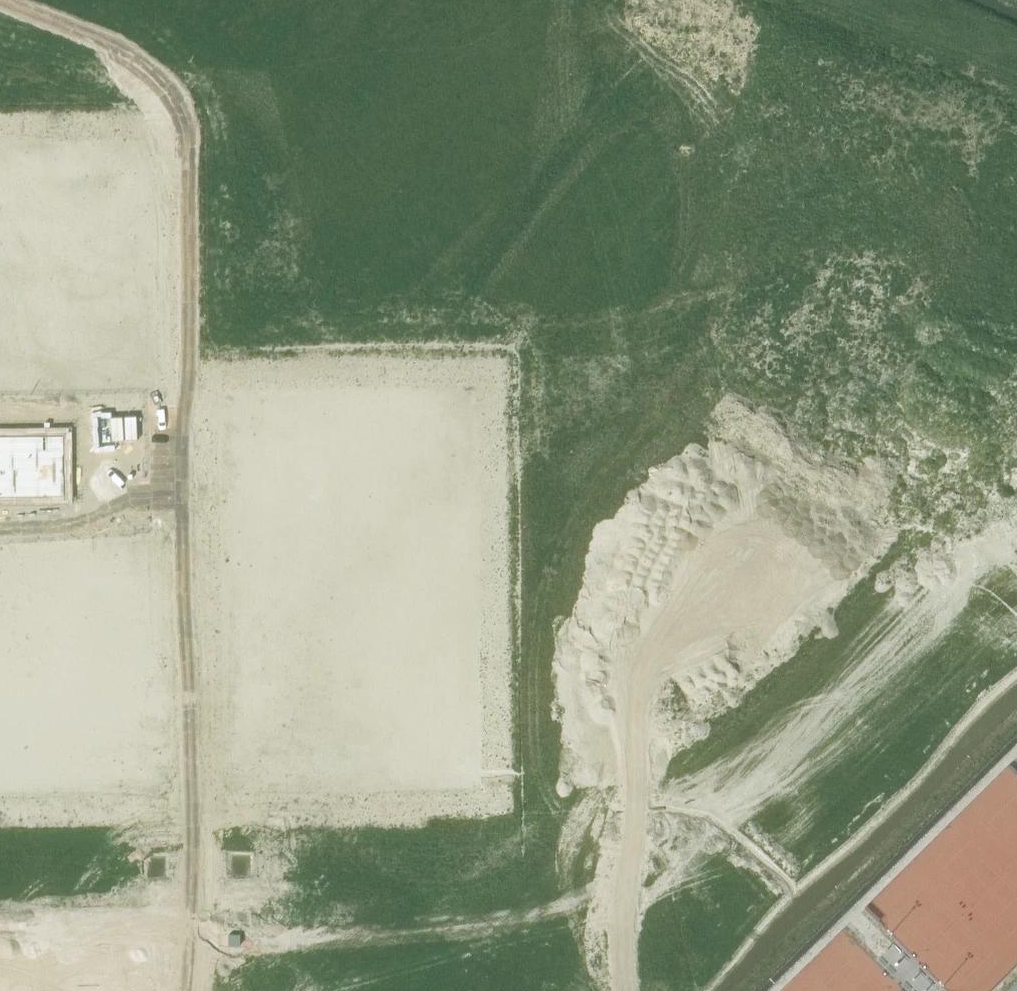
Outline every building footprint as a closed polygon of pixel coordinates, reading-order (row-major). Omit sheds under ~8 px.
[(76,489),(76,429),(0,429),(0,489),(76,489)]
